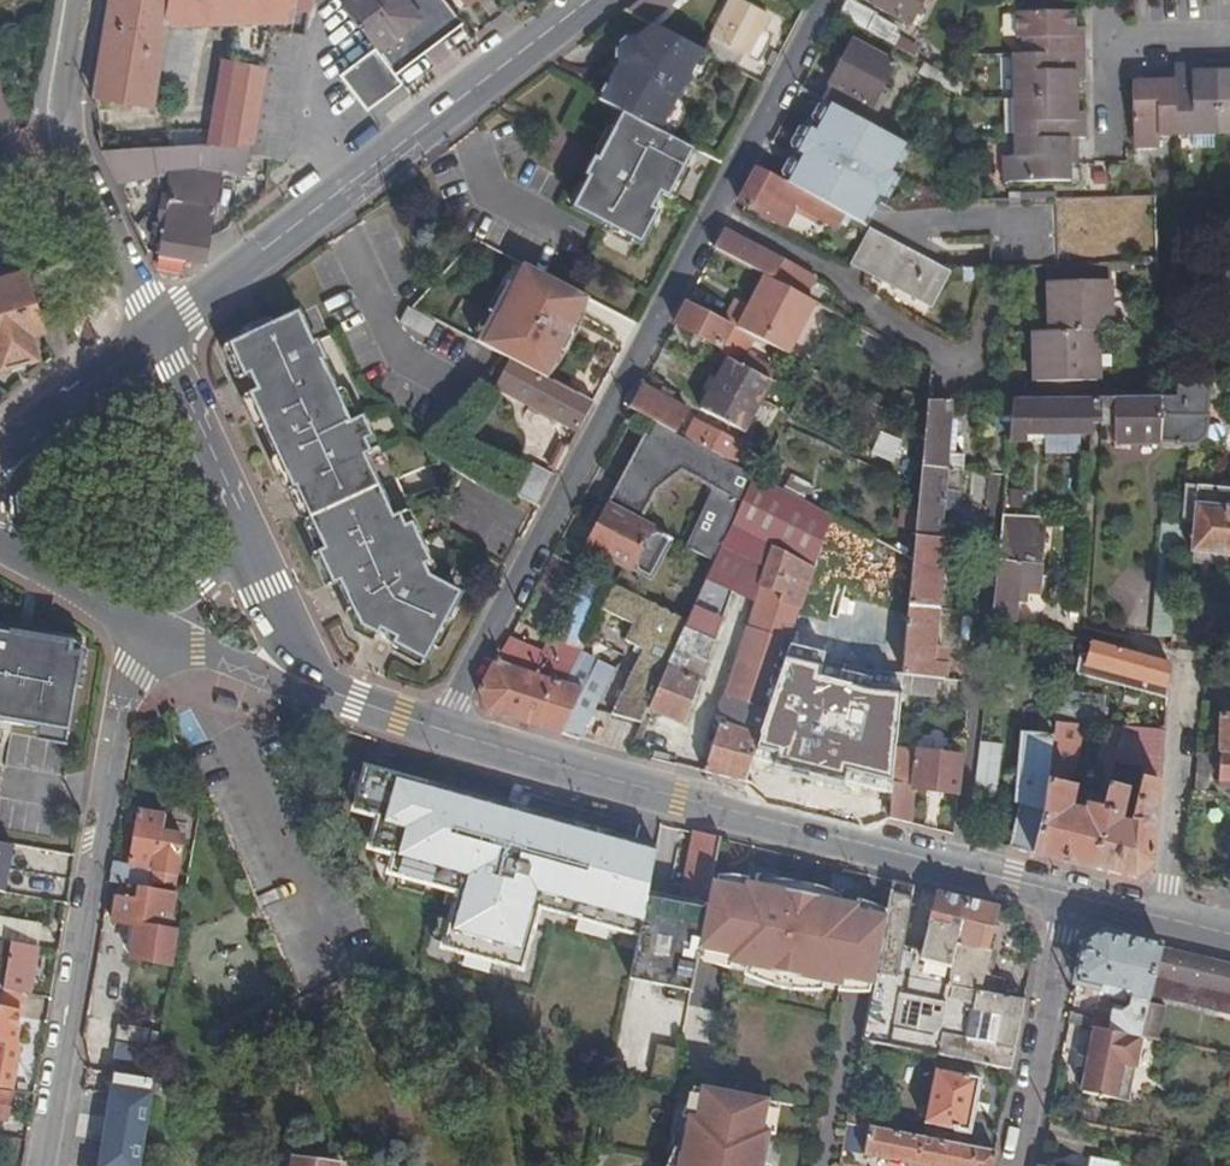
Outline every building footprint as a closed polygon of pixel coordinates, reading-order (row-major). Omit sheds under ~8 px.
[(252,151),(270,154),(283,155),(311,34),(296,32),(299,9),(318,9),(320,0),(110,0),(93,82),(95,91),(151,101),(152,99),(162,101),(165,90),(166,85),(162,85),(163,79),(157,78),(169,17),(196,17),(248,15),(278,16),(274,37),(246,33),(240,61),(233,61),(221,137),(221,141),(254,139),(252,151)] [(381,44),(402,69),(466,20),(451,1),(450,0),(345,0),(381,44)] [(677,0),(642,0),(630,10),(656,23),(679,3),(677,0)] [(740,64),(747,50),(751,52),(770,13),(743,0),(730,0),(706,48),(740,64)] [(860,0),(851,0),(844,13),(900,44),(906,33),(898,29),(902,22),(860,0)] [(917,18),(919,14),(921,7),(928,10),(932,1),(929,0),(879,0),(917,18)] [(925,17),(928,10),(921,7),(919,14),(925,17)] [(1074,28),(1081,28),(1080,12),(1020,14),(1021,40),(1025,40),(1026,56),(1089,54),(1088,35),(1074,36),(1074,28)] [(248,15),(246,33),(274,37),(278,16),(248,15)] [(166,85),(165,90),(184,91),(196,17),(169,17),(157,78),(163,79),(162,85),(166,85)] [(706,48),(661,25),(652,42),(643,40),(635,42),(628,47),(623,54),(623,65),(606,100),(628,112),(665,131),(706,48)] [(912,36),(906,33),(900,44),(906,47),(912,36)] [(912,36),(906,47),(917,53),(923,42),(912,36)] [(857,39),(827,98),(832,100),(847,108),(873,121),(902,61),(857,39)] [(374,106),(408,79),(402,69),(381,44),(345,71),(374,106)] [(1089,54),(1026,56),(1016,56),(1016,73),(1026,74),(1026,97),(1082,96),(1082,80),(1076,80),(1075,71),(1089,71),(1089,54)] [(1212,62),(1203,63),(1204,78),(1212,77),(1212,71),(1212,62)] [(1188,63),(1188,71),(1188,134),(1205,133),(1205,126),(1229,125),(1228,71),(1212,71),(1212,77),(1204,78),(1203,63),(1188,63)] [(1090,80),(1089,71),(1075,71),(1076,80),(1082,80),(1090,80)] [(1188,134),(1188,71),(1166,72),(1166,87),(1158,87),(1157,80),(1143,81),(1145,147),(1170,147),(1170,135),(1188,134)] [(1166,87),(1166,72),(1157,72),(1157,80),(1158,87),(1166,87)] [(1026,74),(1016,73),(1017,97),(1026,97),(1026,74)] [(1082,96),(1026,97),(1026,121),(1018,121),(1018,139),(1081,138),(1091,137),(1090,119),(1077,119),(1077,110),(1083,111),(1082,96)] [(1026,97),(1017,97),(1018,121),(1026,121),(1026,97)] [(819,124),(814,123),(807,137),(829,146),(847,108),(832,100),(819,124)] [(900,170),(915,144),(873,121),(847,108),(829,146),(807,137),(814,123),(812,122),(797,152),(802,154),(801,157),(862,188),(849,212),(872,224),(885,199),(891,202),(906,173),(900,170)] [(1077,119),(1090,119),(1090,111),(1083,111),(1077,110),(1077,119)] [(665,131),(628,112),(582,207),(648,241),(665,210),(658,206),(666,190),(675,194),(699,149),(665,131)] [(1205,126),(1205,133),(1229,133),(1229,125),(1205,126)] [(221,137),(106,146),(124,182),(143,174),(167,170),(171,181),(161,251),(209,257),(223,166),(246,169),(248,151),(252,151),(254,139),(221,141),(221,137)] [(1081,138),(1018,139),(1019,157),(1008,157),(1009,182),(1075,181),(1075,164),(1067,164),(1067,156),(1081,155),(1081,138)] [(1067,164),(1075,164),(1082,164),(1081,155),(1067,156),(1067,164)] [(862,188),(801,157),(788,181),(837,205),(849,212),(862,188)] [(786,179),(762,167),(743,202),(779,218),(790,200),(830,218),(837,205),(788,181),(786,179)] [(948,263),(875,225),(855,261),(929,300),(948,263)] [(828,283),(728,230),(719,248),(769,275),(819,301),(828,283)] [(507,352),(549,374),(565,345),(571,349),(580,332),(573,328),(592,293),(532,262),(488,342),(507,352)] [(1113,262),(1052,263),(1055,332),(1098,331),(1113,330),(1113,262)] [(0,274),(0,365),(0,367),(38,356),(33,332),(43,330),(26,267),(0,274)] [(821,302),(819,301),(769,275),(754,304),(742,298),(728,322),(758,337),(793,355),(821,302)] [(440,318),(416,305),(411,303),(404,318),(432,333),(440,318)] [(728,322),(690,303),(679,325),(724,347),(728,359),(704,409),(749,432),(773,381),(754,371),(760,361),(750,355),(758,337),(728,322)] [(383,630),(386,625),(394,610),(411,619),(403,634),(400,640),(430,657),(464,591),(433,573),(428,561),(435,558),(418,519),(410,522),(403,510),(398,511),(368,450),(373,447),(368,434),(374,431),(365,410),(353,416),(323,357),(328,355),(318,335),(314,337),(300,307),(231,341),(366,621),(383,630)] [(1098,331),(1055,332),(1037,332),(1038,397),(1100,397),(1098,331)] [(486,377),(583,429),(597,401),(549,374),(507,352),(486,377)] [(695,406),(647,383),(634,408),(655,419),(682,433),(695,406)] [(1164,395),(1100,397),(1098,420),(1112,419),(1126,419),(1126,438),(1203,441),(1211,433),(1212,395),(1164,395)] [(1098,420),(1100,397),(1038,397),(1016,398),(1013,422),(1098,420)] [(955,398),(933,398),(931,428),(926,469),(966,471),(968,455),(950,453),(955,398)] [(1013,422),(1016,398),(996,398),(994,428),(1012,430),(1013,422)] [(700,418),(689,437),(739,463),(749,443),(700,418)] [(689,437),(682,433),(655,419),(609,501),(611,502),(591,544),(649,572),(652,567),(663,572),(676,544),(660,536),(663,530),(650,524),(666,491),(686,466),(719,482),(691,542),(717,554),(755,471),(742,464),(739,463),(689,437)] [(1126,419),(1112,419),(1113,438),(1126,438),(1126,419)] [(1098,431),(1098,420),(1013,422),(1012,430),(1012,433),(1098,431)] [(880,427),(872,449),(896,458),(904,435),(880,427)] [(748,452),(742,464),(755,471),(759,473),(766,461),(748,452)] [(782,464),(774,480),(822,505),(830,489),(782,464)] [(966,471),(926,469),(924,491),(919,537),(942,539),(944,539),(947,513),(961,513),(966,471)] [(755,471),(717,554),(691,615),(654,701),(651,706),(684,720),(699,681),(700,677),(727,615),(725,611),(733,591),(761,600),(733,694),(705,768),(748,779),(763,734),(771,708),(813,585),(828,540),(831,531),(834,521),(837,513),(822,505),(774,480),(759,473),(755,471)] [(524,492),(544,504),(554,484),(534,474),(524,492)] [(1185,533),(1195,534),(1195,546),(1229,550),(1229,480),(1191,477),(1188,499),(1185,533)] [(1011,488),(1011,507),(1025,508),(1025,489),(1011,488)] [(919,537),(924,491),(902,489),(898,538),(919,540),(919,537)] [(1158,613),(1177,616),(1185,533),(1188,499),(1167,496),(1158,613)] [(1036,595),(1044,513),(1005,511),(995,611),(1016,617),(1017,602),(1030,603),(1030,595),(1036,595)] [(676,544),(681,546),(684,540),(663,530),(660,536),(676,544)] [(864,549),(831,531),(828,540),(813,585),(850,596),(864,549)] [(942,539),(919,537),(919,540),(918,554),(912,606),(935,609),(935,607),(942,539)] [(663,572),(667,574),(681,546),(676,544),(663,572)] [(559,593),(575,561),(557,553),(541,583),(559,593)] [(652,567),(649,572),(665,580),(667,574),(663,572),(652,567)] [(691,615),(615,579),(602,605),(634,619),(627,634),(647,644),(626,690),(654,701),(691,615)] [(935,609),(912,606),(905,673),(939,676),(943,677),(944,664),(931,662),(935,609)] [(394,610),(386,625),(403,634),(411,619),(394,610)] [(1155,640),(1175,643),(1177,616),(1158,613),(1155,640)] [(567,661),(574,644),(575,641),(551,634),(546,648),(544,654),(567,661)] [(839,643),(799,634),(771,708),(763,734),(799,743),(809,745),(827,748),(891,752),(900,679),(872,680),(870,702),(839,701),(839,643)] [(491,710),(583,735),(607,683),(582,673),(589,651),(574,644),(567,661),(544,654),(546,648),(512,636),(486,686),(491,710)] [(1173,662),(1088,638),(1086,653),(1086,665),(1172,686),(1173,662)] [(0,640),(0,726),(68,737),(82,662),(68,660),(70,652),(0,640)] [(582,673),(607,683),(616,663),(589,651),(582,673)] [(1086,665),(1086,653),(1078,651),(1076,670),(1171,695),(1172,686),(1086,665)] [(939,676),(905,673),(904,691),(938,695),(939,676)] [(651,706),(654,701),(626,690),(617,710),(646,716),(651,706)] [(1102,696),(1056,690),(1053,719),(1072,722),(1098,725),(1102,696)] [(1039,852),(1099,866),(1112,805),(1108,804),(1086,802),(1085,808),(1071,806),(1072,778),(1067,778),(1072,722),(1053,719),(1052,736),(1047,776),(1039,852)] [(911,742),(912,728),(900,726),(899,741),(911,742)] [(1158,862),(1167,737),(1117,729),(1112,769),(1141,771),(1139,821),(1132,820),(1132,814),(1125,814),(1126,782),(1110,781),(1108,804),(1112,805),(1099,866),(1137,876),(1158,862)] [(916,786),(962,791),(966,754),(936,752),(938,734),(921,732),(919,756),(918,762),(897,760),(892,816),(913,821),(916,786)] [(1023,733),(1020,773),(1047,776),(1052,736),(1023,733)] [(799,743),(763,734),(748,779),(796,792),(809,745),(799,743)] [(1003,741),(983,740),(979,787),(998,788),(1003,741)] [(911,754),(912,742),(911,742),(899,741),(897,760),(918,762),(919,756),(911,754)] [(1214,748),(1202,747),(1199,791),(1209,791),(1214,748)] [(1020,773),(1011,845),(1039,852),(1047,776),(1020,773)] [(661,849),(399,779),(387,823),(407,828),(400,855),(473,874),(458,931),(523,948),(538,891),(643,919),(650,890),(661,849)] [(112,883),(155,890),(157,882),(185,887),(194,835),(166,830),(167,817),(142,813),(133,866),(116,862),(112,883)] [(700,951),(713,882),(722,837),(698,831),(684,897),(681,915),(671,913),(659,969),(662,970),(658,995),(689,1003),(700,951)] [(0,843),(0,891),(2,891),(10,845),(0,843)] [(745,889),(713,882),(700,951),(731,956),(731,966),(841,987),(848,980),(874,984),(877,971),(887,916),(858,910),(859,904),(747,881),(745,889)] [(893,881),(887,916),(877,971),(949,985),(969,900),(940,892),(927,949),(904,944),(914,886),(893,881)] [(176,970),(189,896),(155,890),(112,883),(110,897),(121,899),(118,927),(138,930),(133,963),(176,970)] [(684,897),(650,890),(643,919),(637,957),(615,1063),(675,1075),(689,1003),(658,995),(662,970),(659,969),(671,913),(681,915),(684,897)] [(988,951),(998,907),(969,900),(949,985),(974,990),(1006,996),(1009,981),(996,976),(1001,954),(988,951)] [(17,947),(44,951),(48,928),(0,920),(0,944),(17,947)] [(1156,977),(1164,947),(1102,931),(1082,945),(1076,980),(1095,984),(1094,994),(1103,995),(1105,986),(1135,993),(1130,1014),(1095,1007),(1091,1026),(1096,1027),(1142,1036),(1142,1033),(1150,1001),(1152,995),(1156,977)] [(0,944),(0,960),(14,963),(17,947),(0,944)] [(17,947),(14,963),(9,994),(17,995),(36,999),(44,951),(17,947)] [(1164,947),(1156,977),(1188,985),(1183,1003),(1229,1014),(1229,964),(1164,947)] [(877,971),(874,984),(864,1040),(939,1056),(944,1031),(966,1035),(974,990),(949,985),(877,971)] [(1188,985),(1156,977),(1152,995),(1183,1003),(1188,985)] [(1027,1000),(1006,996),(974,990),(966,1035),(944,1031),(939,1056),(1013,1072),(1027,1000)] [(17,995),(9,994),(0,992),(0,1013),(14,1016),(17,995)] [(1165,1005),(1150,1001),(1142,1033),(1158,1037),(1165,1005)] [(10,1044),(14,1016),(0,1013),(0,1042),(10,1044)] [(1142,1036),(1096,1027),(1084,1094),(1129,1102),(1142,1036)] [(10,1044),(0,1042),(0,1091),(6,1092),(14,1051),(9,1051),(10,1044)] [(156,1087),(162,1051),(118,1044),(113,1078),(156,1087)] [(980,1080),(936,1070),(925,1124),(971,1133),(980,1080)] [(774,1134),(767,1132),(773,1101),(707,1087),(701,1117),(693,1115),(682,1165),(768,1165),(774,1134)] [(8,1092),(6,1092),(0,1091),(0,1126),(2,1126),(8,1092)] [(154,1099),(115,1092),(101,1165),(143,1165),(154,1099)] [(851,1110),(848,1124),(869,1128),(871,1114),(851,1110)] [(997,1154),(870,1128),(866,1154),(918,1165),(995,1165),(997,1154)] [(1090,1165),(1097,1165),(1099,1154),(1093,1153),(1090,1165)] [(1126,1159),(1099,1154),(1097,1165),(1125,1165),(1126,1159)]
